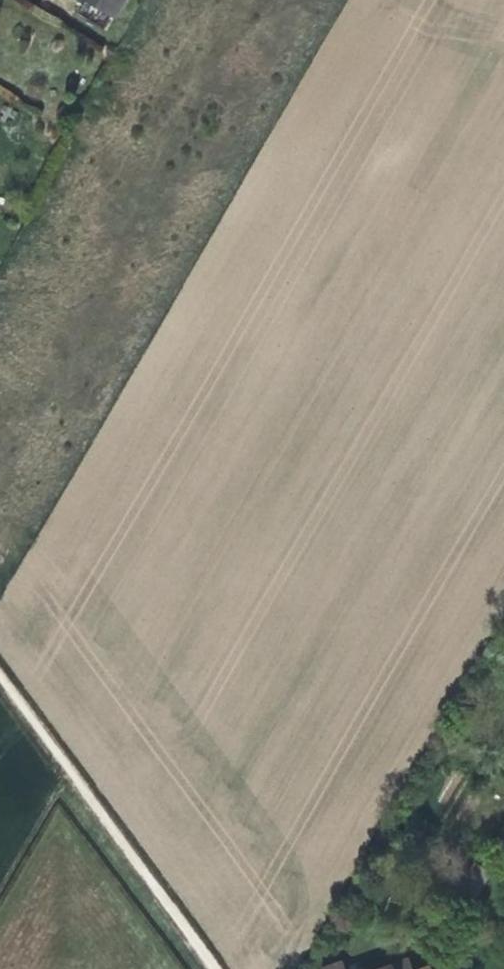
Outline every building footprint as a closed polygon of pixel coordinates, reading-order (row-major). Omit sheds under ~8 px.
[(125,0),(86,0),(115,17),(125,0)] [(460,891),(476,900),(492,873),(476,864),(460,891)] [(384,968),(412,968),(409,960),(384,968)]
